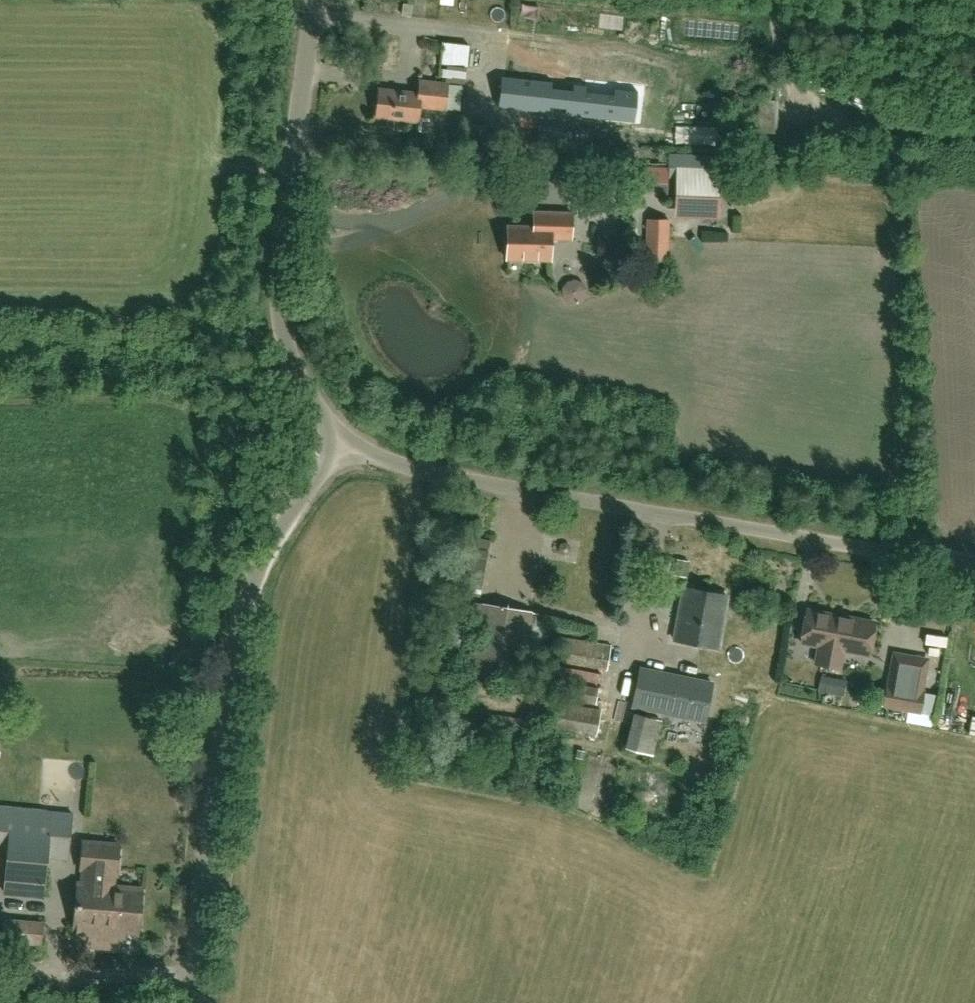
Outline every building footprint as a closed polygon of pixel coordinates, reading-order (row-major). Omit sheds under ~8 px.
[(473,66),(473,44),(446,43),(446,66),(473,66)] [(504,77),(501,108),(549,113),(552,82),(504,77)] [(376,118),(378,118),(377,126),(393,127),(394,119),(417,122),(418,108),(444,111),(447,84),(418,81),(417,94),(379,90),(378,97),(375,99),(374,108),(377,110),(376,118)] [(573,84),(569,115),(628,121),(631,90),(614,89),(614,95),(584,92),(584,86),(573,84)] [(465,107),(466,86),(454,85),(453,107),(465,107)] [(665,190),(665,168),(624,167),(624,189),(665,190)] [(712,204),(712,177),(675,176),(675,203),(712,204)] [(570,239),(571,214),(533,213),(533,228),(507,227),(506,260),(550,261),(551,238),(570,239)] [(667,222),(649,221),(648,259),(666,260),(667,222)] [(586,292),(584,285),(578,280),(570,280),(564,285),(562,292),(564,299),(570,303),(578,303),(584,299),(586,292)] [(685,588),(674,641),(717,649),(727,597),(685,588)] [(530,613),(482,605),(454,600),(447,645),(458,647),(462,619),(480,621),(472,668),(520,676),(530,613)] [(816,665),(825,667),(834,617),(808,612),(802,645),(819,648),(816,665)] [(834,617),(825,667),(840,670),(843,653),(868,657),(875,625),(834,617)] [(574,658),(614,664),(617,646),(577,640),(574,658)] [(924,690),(904,687),(910,654),(894,651),(884,705),(919,712),(922,697),(924,690)] [(632,707),(704,722),(712,684),(640,669),(632,707)] [(828,676),(824,689),(844,695),(848,681),(828,676)] [(596,736),(601,711),(557,703),(552,728),(596,736)] [(653,756),(660,721),(632,716),(625,749),(653,756)] [(71,813),(0,807),(0,856),(6,856),(3,894),(44,898),(48,860),(67,862),(71,813)] [(141,889),(112,887),(114,873),(116,873),(118,845),(81,842),(79,870),(83,870),(81,884),(77,884),(73,929),(137,934),(141,889)] [(43,924),(3,921),(1,942),(41,945),(43,924)]
